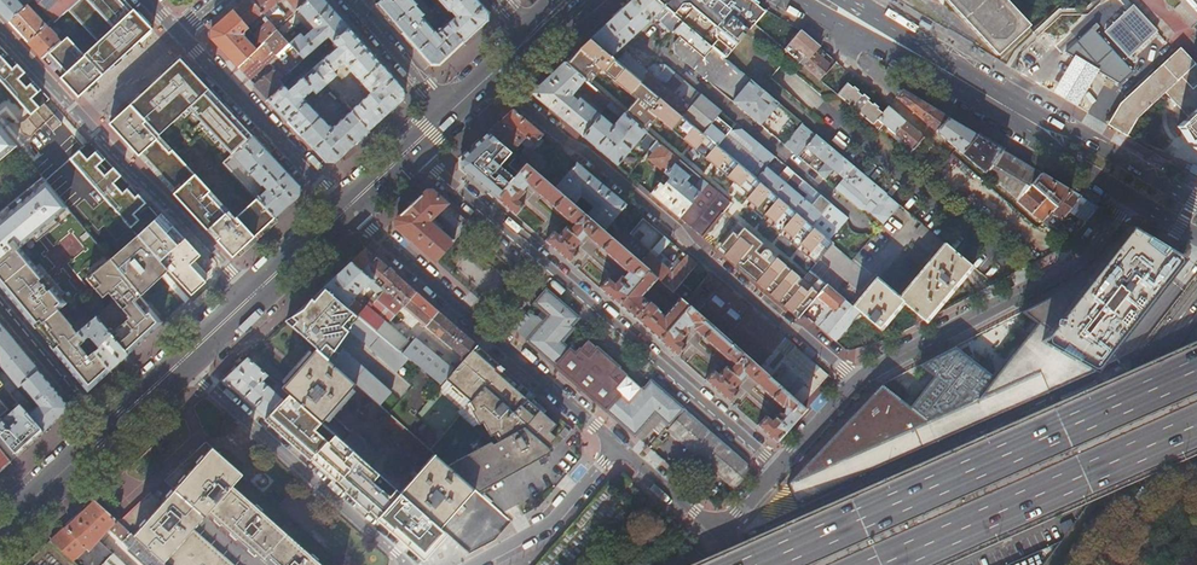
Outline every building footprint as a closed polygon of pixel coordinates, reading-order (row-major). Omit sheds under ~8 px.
[(8,22),(26,6),(24,4),(21,6),(15,0),(0,0),(0,13),(8,22)] [(54,22),(67,10),(77,0),(34,0),(54,22)] [(67,10),(97,42),(83,55),(87,59),(136,13),(124,0),(77,0),(67,10)] [(233,11),(247,27),(263,13),(251,0),(245,0),(233,11)] [(263,13),(279,0),(251,0),(263,13)] [(297,9),(298,9),(308,0),(288,0),(297,9)] [(290,44),(304,59),(329,37),(333,42),(349,28),(326,2),(324,0),(308,0),(298,9),(314,28),(304,37),(301,34),(290,44)] [(393,2),(391,0),(383,0),(377,5),(420,54),(430,65),(439,66),(449,56),(464,43),(447,24),(437,33),(434,30),(436,29),(432,25),(430,26),(423,17),(423,16),(423,12),(413,0),(395,0),(393,2)] [(450,14),(452,13),(455,17),(447,24),(464,43),(478,29),(488,21),(489,13),(477,0),(438,0),(450,14)] [(590,39),(811,224),(831,203),(820,194),(811,203),(805,198),(806,198),(805,197),(807,194),(799,186),(804,180),(787,166),(781,172),(788,178),(785,182),(766,165),(769,162),(775,156),(741,128),(730,131),(716,118),(721,111),(665,64),(653,64),(647,71),(646,69),(644,63),(628,49),(625,52),(621,48),(654,17),(661,21),(673,33),(675,32),(680,36),(674,43),(675,53),(716,87),(735,66),(726,59),(717,51),(704,40),(657,0),(632,0),(619,12),(590,39)] [(704,40),(717,51),(726,59),(756,24),(768,10),(750,0),(657,0),(704,40)] [(1002,57),(1033,28),(1007,0),(947,0),(1002,57)] [(45,25),(46,24),(27,5),(26,6),(8,22),(26,42),(45,25)] [(1134,5),(1106,31),(1129,56),(1158,30),(1134,5)] [(802,31),(768,10),(756,24),(786,48),(802,31)] [(210,39),(236,66),(257,48),(243,32),(248,28),(247,27),(233,11),(210,30),(210,39)] [(152,30),(136,13),(87,59),(89,61),(95,68),(103,75),(152,30)] [(253,35),(261,44),(277,29),(276,28),(267,18),(263,20),(266,23),(253,35)] [(1097,22),(1066,51),(1074,56),(1099,70),(1120,83),(1134,71),(1096,29),(1100,25),(1097,22)] [(48,53),(60,42),(56,37),(57,36),(50,28),(49,29),(45,25),(26,42),(42,59),(45,56),(48,53)] [(243,32),(257,48),(261,44),(253,35),(253,34),(248,28),(243,32)] [(349,28),(333,42),(338,47),(313,69),(327,84),(338,75),(335,72),(345,63),(372,93),(351,111),(369,131),(385,116),(403,100),(403,90),(349,28)] [(257,48),(236,66),(249,80),(264,68),(269,72),(274,68),(275,69),(266,77),(265,76),(254,85),(268,100),(284,85),(279,81),(304,59),(290,44),(277,29),(261,44),(257,48)] [(820,47),(802,31),(786,48),(793,54),(798,48),(810,57),(816,51),(820,47)] [(66,37),(60,42),(48,53),(66,72),(63,75),(60,78),(65,83),(78,72),(75,69),(81,63),(84,66),(85,65),(89,61),(87,59),(83,55),(81,52),(66,37)] [(564,63),(589,84),(601,71),(636,101),(625,114),(646,132),(657,118),(750,197),(747,200),(751,204),(748,207),(816,265),(832,242),(830,240),(811,224),(590,39),(564,63)] [(30,114),(38,107),(31,98),(40,89),(32,81),(25,87),(18,78),(24,72),(16,64),(11,68),(2,58),(7,54),(0,46),(0,81),(30,114)] [(1182,46),(1120,103),(1108,124),(1129,137),(1136,120),(1166,92),(1189,117),(1179,127),(1193,142),(1196,146),(1196,62),(1182,46)] [(810,57),(804,64),(818,78),(823,82),(825,80),(823,77),(826,73),(837,61),(834,59),(830,62),(816,51),(810,57)] [(63,75),(66,72),(48,53),(45,56),(63,75)] [(1099,70),(1074,56),(1053,92),(1077,106),(1099,70)] [(130,105),(146,121),(159,135),(189,109),(208,90),(179,59),(130,105)] [(95,68),(89,61),(85,65),(84,66),(81,63),(75,69),(78,72),(65,83),(78,98),(89,88),(97,81),(103,75),(95,68)] [(836,82),(831,88),(838,94),(848,83),(854,76),(837,61),(826,73),(836,82)] [(625,114),(589,84),(564,63),(558,69),(546,81),(532,94),(618,166),(646,132),(625,114)] [(782,64),(773,76),(815,111),(825,100),(782,64)] [(751,80),(735,66),(716,87),(733,101),(751,80)] [(288,90),(284,85),(268,100),(326,162),(335,163),(356,143),(369,131),(351,111),(332,129),(304,99),(314,90),(317,93),(327,84),(313,69),(288,90)] [(761,125),(779,103),(751,80),(733,101),(761,125)] [(99,83),(97,81),(89,88),(91,90),(99,83)] [(848,83),(838,94),(874,125),(883,113),(848,83)] [(189,109),(209,130),(229,112),(208,90),(189,109)] [(898,98),(937,132),(949,119),(904,92),(898,98)] [(30,114),(40,125),(43,123),(52,114),(42,103),(38,107),(30,114)] [(126,143),(129,147),(132,145),(190,207),(188,210),(190,213),(215,239),(232,258),(275,218),(257,198),(235,218),(232,221),(207,194),(210,191),(180,157),(172,149),(169,152),(143,124),(146,121),(130,105),(121,113),(115,119),(108,124),(118,135),(126,143)] [(874,125),(881,131),(884,128),(900,141),(897,144),(909,155),(925,137),(889,106),(874,125)] [(115,119),(121,113),(119,110),(112,116),(115,119)] [(541,138),(543,135),(514,110),(490,133),(511,151),(526,164),(538,174),(547,164),(530,149),(534,144),(538,148),(544,141),(541,138)] [(741,128),(721,111),(716,118),(730,131),(741,128)] [(231,155),(252,136),(229,112),(209,130),(231,155)] [(52,114),(43,123),(51,131),(60,123),(52,114)] [(937,132),(962,153),(977,135),(949,119),(937,132)] [(169,152),(172,149),(159,135),(146,121),(143,124),(169,152)] [(873,223),(879,228),(899,205),(802,123),(784,144),(797,155),(826,179),(834,170),(845,179),(836,188),(861,209),(867,210),(870,212),(873,223)] [(15,147),(0,129),(0,159),(15,147)] [(461,168),(481,185),(511,151),(490,133),(476,145),(461,159),(461,168)] [(962,153),(985,173),(1003,151),(977,135),(962,153)] [(257,198),(275,218),(286,208),(295,199),(299,196),(300,187),(252,136),(231,155),(223,162),(257,198)] [(703,238),(731,203),(701,178),(696,185),(698,186),(695,189),(686,181),(689,176),(677,166),(681,161),(657,141),(650,150),(653,152),(648,158),(670,177),(667,181),(664,178),(663,179),(666,182),(663,185),(660,182),(651,194),(703,238)] [(132,145),(129,147),(188,210),(190,207),(132,145)] [(70,160),(131,228),(139,220),(134,215),(146,204),(130,186),(122,193),(114,184),(121,177),(113,168),(108,173),(101,164),(105,160),(97,151),(87,160),(79,152),(70,160)] [(481,185),(496,198),(526,164),(511,151),(481,185)] [(995,181),(1018,201),(1032,185),(1042,174),(1003,151),(985,173),(995,181)] [(556,158),(540,177),(548,183),(563,165),(556,158)] [(973,178),(950,158),(946,163),(968,183),(973,178)] [(788,178),(781,172),(769,162),(766,165),(785,182),(788,178)] [(576,163),(554,189),(581,212),(584,208),(578,201),(582,196),(594,207),(586,216),(604,231),(626,205),(576,163)] [(941,168),(934,176),(957,196),(968,183),(946,163),(941,168)] [(554,189),(548,183),(540,177),(538,174),(526,164),(496,198),(519,218),(528,208),(518,200),(525,191),(524,186),(522,184),(524,181),(573,224),(570,227),(565,227),(558,235),(554,231),(545,241),(619,305),(649,271),(620,246),(604,231),(586,216),(581,212),(554,189)] [(1056,206),(1069,190),(1042,174),(1032,185),(1056,206)] [(87,391),(94,385),(97,382),(109,372),(89,348),(87,345),(72,327),(84,317),(71,300),(65,305),(59,298),(35,268),(19,249),(32,238),(52,220),(66,208),(40,177),(0,213),(0,286),(36,329),(50,346),(87,391)] [(982,217),(984,219),(999,201),(980,185),(973,178),(968,183),(957,196),(964,202),(968,198),(970,197),(986,211),(982,217)] [(1018,201),(1043,222),(1056,206),(1032,185),(1018,201)] [(1072,239),(1091,216),(1081,210),(1089,202),(1079,196),(1069,190),(1056,206),(1043,222),(1053,231),(1055,232),(1060,231),(1064,232),(1068,235),(1070,238),(1072,239)] [(207,194),(232,221),(235,218),(210,191),(207,194)] [(397,227),(437,262),(454,242),(455,242),(470,224),(434,192),(425,192),(412,204),(397,218),(397,227)] [(984,219),(1011,242),(1026,224),(999,201),(984,219)] [(1091,216),(1098,207),(1089,202),(1081,210),(1091,216)] [(849,218),(831,203),(811,224),(830,240),(849,218)] [(160,261),(185,239),(161,214),(137,235),(140,238),(160,261)] [(643,219),(620,246),(649,271),(689,306),(769,377),(795,347),(709,274),(693,293),(682,283),(695,268),(698,270),(700,267),(687,256),(673,272),(650,253),(663,236),(643,219)] [(52,220),(32,238),(36,243),(56,225),(52,220)] [(940,250),(945,243),(922,224),(916,231),(940,250)] [(1090,376),(1183,258),(1130,228),(1092,274),(1021,312),(1043,328),(999,381),(955,346),(919,366),(934,377),(910,406),(882,385),(789,484),(797,503),(1090,376)] [(109,260),(111,263),(140,238),(137,235),(109,260)] [(140,238),(111,263),(115,268),(137,294),(165,267),(160,261),(140,238)] [(168,270),(191,296),(213,276),(213,270),(185,239),(160,261),(165,267),(168,270)] [(921,317),(924,319),(971,265),(945,243),(940,250),(899,298),(903,302),(915,312),(921,317)] [(403,307),(416,292),(366,248),(357,256),(350,262),(373,281),(377,277),(384,283),(380,288),(389,294),(392,290),(397,294),(393,298),(403,307)] [(147,337),(161,323),(139,296),(137,294),(115,268),(111,263),(109,260),(86,280),(101,299),(107,294),(113,301),(96,317),(101,322),(105,327),(108,331),(110,334),(127,355),(135,348),(147,337)] [(373,281),(350,262),(337,275),(324,287),(359,316),(376,330),(384,321),(388,324),(402,308),(403,307),(393,298),(389,294),(380,288),(373,281)] [(39,265),(35,268),(59,298),(63,294),(39,265)] [(165,267),(137,294),(139,296),(168,270),(165,267)] [(689,306),(649,271),(619,305),(659,340),(689,306)] [(860,312),(880,329),(903,302),(899,298),(876,279),(853,306),(860,312)] [(827,284),(817,296),(831,308),(829,310),(831,312),(819,327),(835,341),(860,312),(853,306),(827,284)] [(317,293),(309,300),(347,333),(348,331),(347,329),(347,328),(348,329),(359,316),(324,287),(317,293)] [(527,312),(513,328),(526,340),(635,435),(655,412),(662,418),(655,426),(663,432),(667,428),(670,425),(684,409),(651,381),(644,389),(642,388),(630,401),(616,389),(628,375),(589,340),(576,354),(562,342),(574,328),(572,326),(579,318),(546,289),(535,302),(543,310),(537,315),(534,313),(532,312),(527,312)] [(463,360),(476,345),(438,311),(416,292),(403,307),(402,308),(463,360)] [(316,349),(356,384),(380,405),(391,391),(338,344),(344,337),(347,333),(309,300),(306,303),(285,322),(316,349)] [(757,425),(776,442),(805,409),(801,405),(769,377),(689,306),(659,340),(705,379),(731,402),(739,392),(734,388),(741,379),(741,374),(743,372),(782,406),(788,407),(791,410),(789,411),(785,414),(784,413),(779,412),(772,421),(765,415),(757,425)] [(915,323),(921,317),(915,312),(910,319),(915,323)] [(84,317),(72,327),(87,345),(89,348),(109,372),(118,363),(127,355),(110,334),(108,331),(105,327),(101,322),(96,317),(95,316),(94,317),(95,317),(89,323),(84,317)] [(348,329),(376,354),(388,341),(376,330),(359,316),(348,329)] [(441,385),(447,378),(452,372),(414,339),(410,344),(387,324),(388,324),(384,321),(376,330),(388,341),(409,358),(441,385)] [(5,330),(0,334),(0,365),(4,370),(18,388),(21,386),(39,371),(5,330)] [(376,354),(396,372),(409,358),(388,341),(376,354)] [(524,426),(547,447),(559,433),(567,424),(476,345),(463,360),(452,372),(447,378),(467,396),(472,399),(477,408),(473,410),(480,422),(484,420),(491,433),(498,430),(503,438),(524,426)] [(839,384),(795,347),(769,377),(801,405),(839,384)] [(289,394),(322,423),(337,406),(356,384),(316,349),(282,387),(284,389),(289,394)] [(266,418),(289,394),(284,389),(282,391),(287,395),(283,400),(270,388),(276,382),(248,357),(235,369),(223,380),(266,418)] [(4,370),(0,374),(0,381),(11,394),(13,392),(14,392),(18,388),(4,370)] [(28,414),(44,433),(70,408),(39,371),(21,386),(37,406),(32,410),(28,414)] [(18,457),(31,444),(44,433),(28,414),(22,407),(20,404),(11,394),(0,381),(0,402),(10,415),(13,414),(16,417),(15,422),(9,427),(3,419),(0,419),(0,435),(18,457)] [(13,392),(11,394),(20,404),(22,402),(13,392)] [(289,394),(266,418),(278,428),(281,425),(279,422),(284,416),(286,417),(287,415),(286,414),(291,410),(320,436),(328,428),(322,423),(289,394)] [(22,402),(20,404),(22,407),(28,414),(32,410),(24,400),(22,402)] [(748,464),(684,409),(670,425),(667,428),(735,488),(748,473),(748,464)] [(342,421),(332,432),(373,469),(383,459),(342,421)] [(565,438),(573,429),(567,424),(559,433),(565,438)] [(473,487),(479,492),(551,453),(547,447),(524,426),(503,438),(451,467),(473,487)] [(242,474),(207,442),(166,480),(175,489),(205,516),(208,512),(232,485),(242,474)] [(0,450),(0,473),(11,464),(0,450)] [(416,507),(439,527),(454,509),(473,487),(451,467),(434,452),(399,491),(416,507)] [(668,464),(677,472),(684,464),(675,456),(668,464)] [(614,481),(616,483),(624,474),(622,473),(614,481)] [(623,489),(631,480),(624,474),(616,483),(623,489)] [(364,505),(394,532),(416,507),(399,491),(386,480),(364,505)] [(232,485),(208,512),(268,564),(321,564),(232,485)] [(174,489),(172,487),(160,501),(162,503),(174,489)] [(118,522),(133,536),(163,563),(164,562),(167,564),(234,564),(193,528),(204,516),(174,489),(162,503),(160,501),(151,491),(118,522)] [(205,516),(175,489),(174,489),(204,516),(205,516)] [(50,540),(72,561),(84,550),(87,552),(75,564),(77,564),(103,564),(104,564),(106,564),(125,564),(98,540),(101,537),(110,528),(129,547),(127,549),(145,564),(165,564),(163,563),(133,536),(118,522),(94,500),(79,513),(78,514),(57,533),(50,540)] [(775,533),(784,554),(849,525),(840,504),(775,533)] [(84,550),(72,561),(75,564),(87,552),(84,550)]
